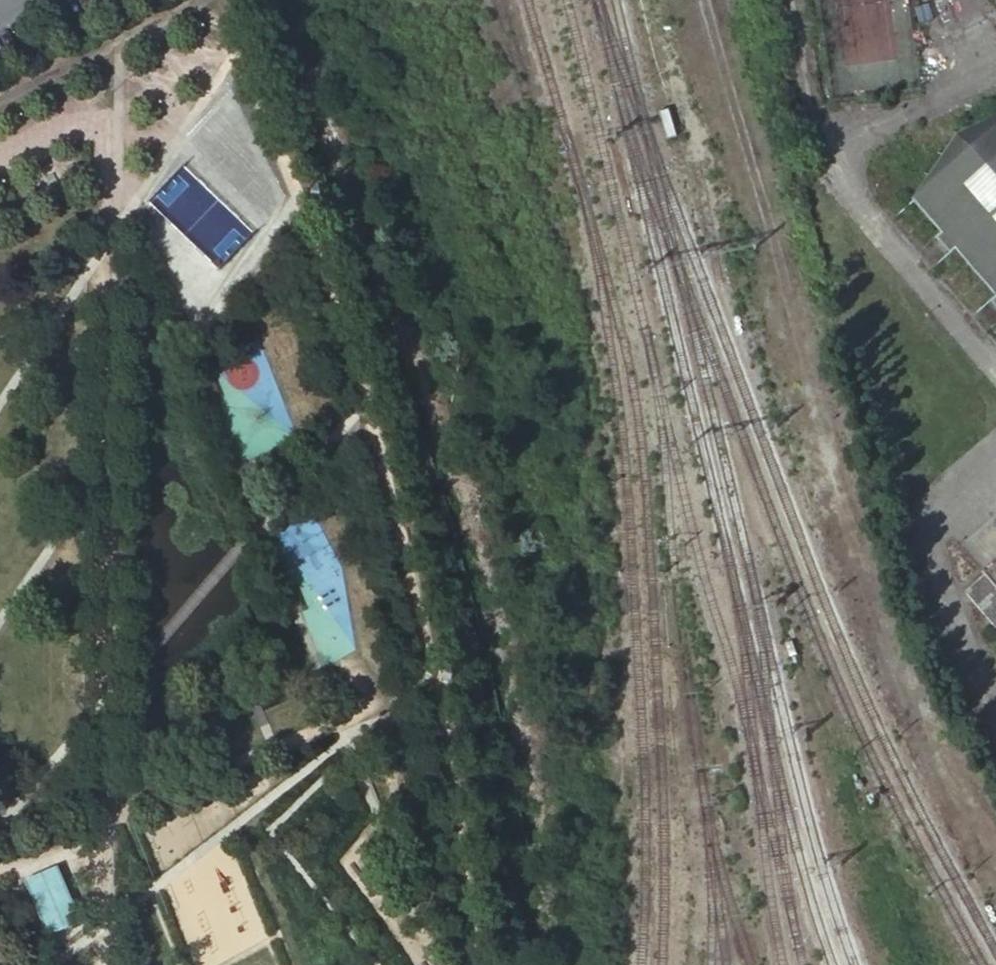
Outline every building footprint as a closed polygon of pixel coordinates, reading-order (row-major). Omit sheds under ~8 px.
[(957,135),(916,197),(943,229),(938,233),(951,250),(957,244),(995,289),(995,116),(957,135)] [(964,592),(995,629),(995,565),(964,592)] [(22,881),(46,934),(78,921),(55,866),(22,881)]
